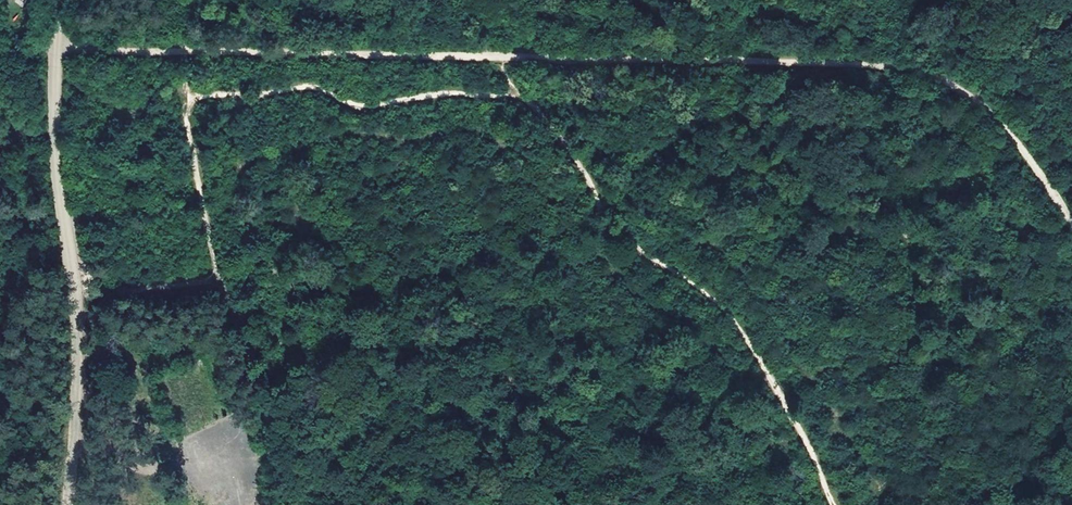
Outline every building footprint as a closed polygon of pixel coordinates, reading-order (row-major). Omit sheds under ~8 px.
[(184,477),(176,481),(180,489),(188,485),(184,477)]
